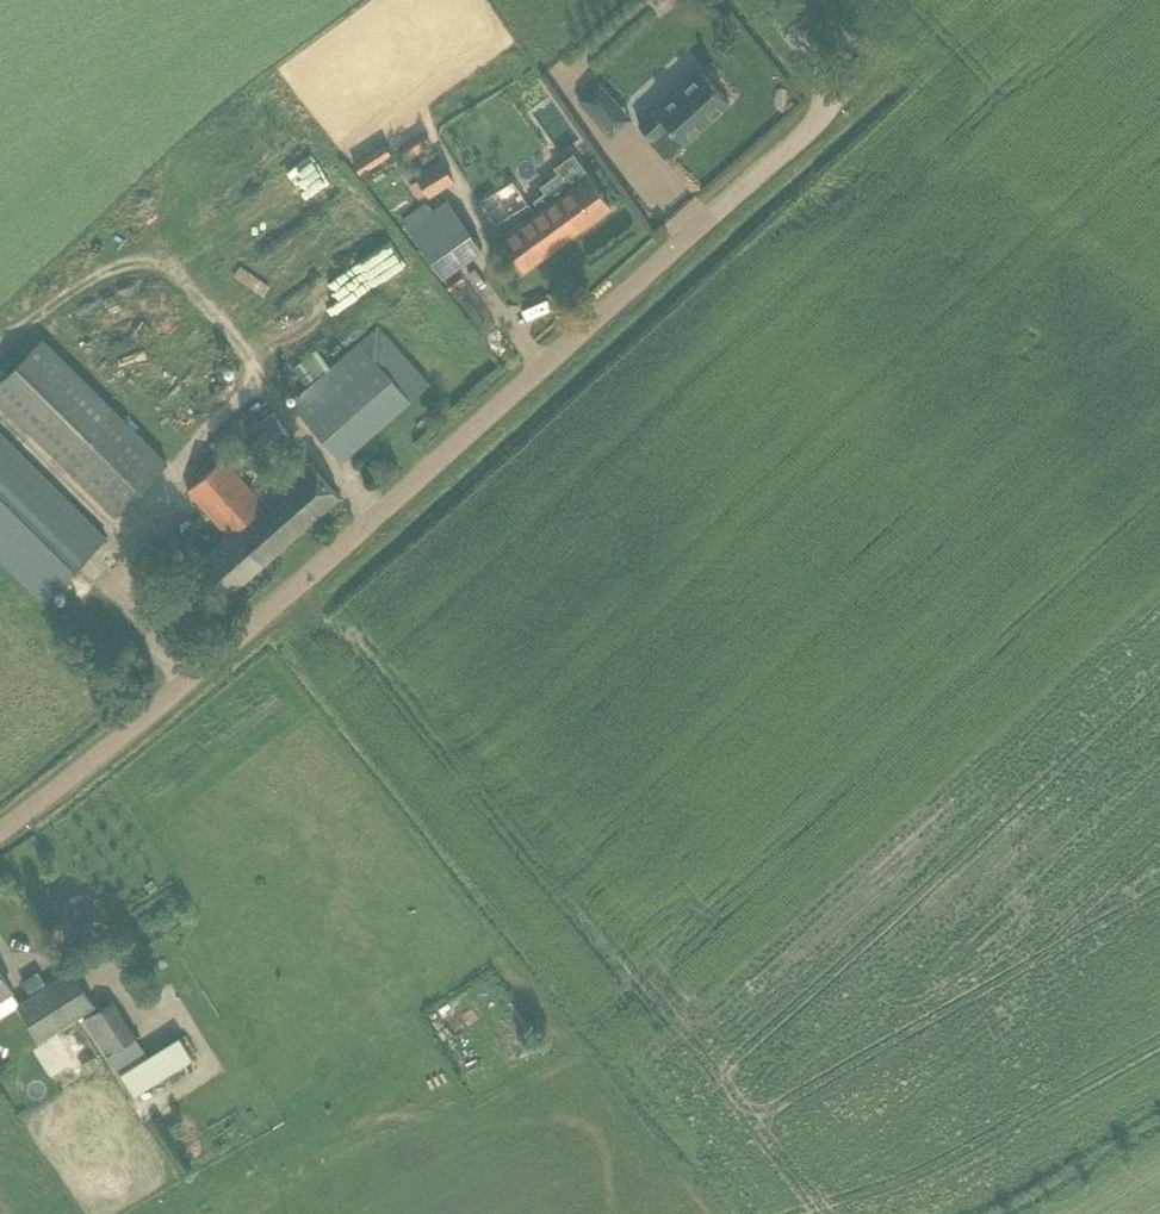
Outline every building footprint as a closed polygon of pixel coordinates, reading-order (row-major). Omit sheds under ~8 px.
[(638,124),(651,139),(667,124),(683,142),(729,101),(701,70),(657,110),(655,109),(638,124)] [(578,101),(591,115),(611,97),(599,83),(578,101)] [(423,133),(402,147),(402,148),(409,158),(430,144),(424,134),(423,133)] [(384,144),(353,164),(360,174),(391,154),(384,144)] [(539,210),(500,238),(523,270),(610,207),(587,175),(572,155),(553,168),(557,174),(539,186),(544,192),(532,200),(539,210)] [(414,173),(429,197),(453,181),(438,157),(414,173)] [(478,200),(495,225),(528,204),(512,178),(478,200)] [(688,215),(704,205),(698,195),(681,205),(688,215)] [(402,219),(441,275),(481,247),(447,198),(421,216),(416,209),(402,219)] [(123,333),(133,346),(152,332),(142,319),(123,333)] [(113,515),(167,461),(42,337),(0,380),(0,403),(113,515)] [(359,340),(290,401),(341,459),(410,398),(359,340)] [(292,367),(305,383),(328,363),(314,348),(292,367)] [(214,438),(242,476),(292,438),(264,401),(214,438)] [(40,602),(106,536),(0,431),(0,562),(40,602)] [(197,560),(227,594),(339,495),(309,461),(281,486),(270,474),(253,489),(223,456),(186,489),(227,533),(197,560)] [(79,932),(67,935),(70,945),(81,942),(79,932)] [(12,989),(0,971),(0,997),(12,989)] [(16,1007),(38,1040),(94,1006),(72,971),(16,1007)] [(107,1054),(118,1071),(146,1053),(112,999),(82,1018),(105,1055),(107,1054)]
